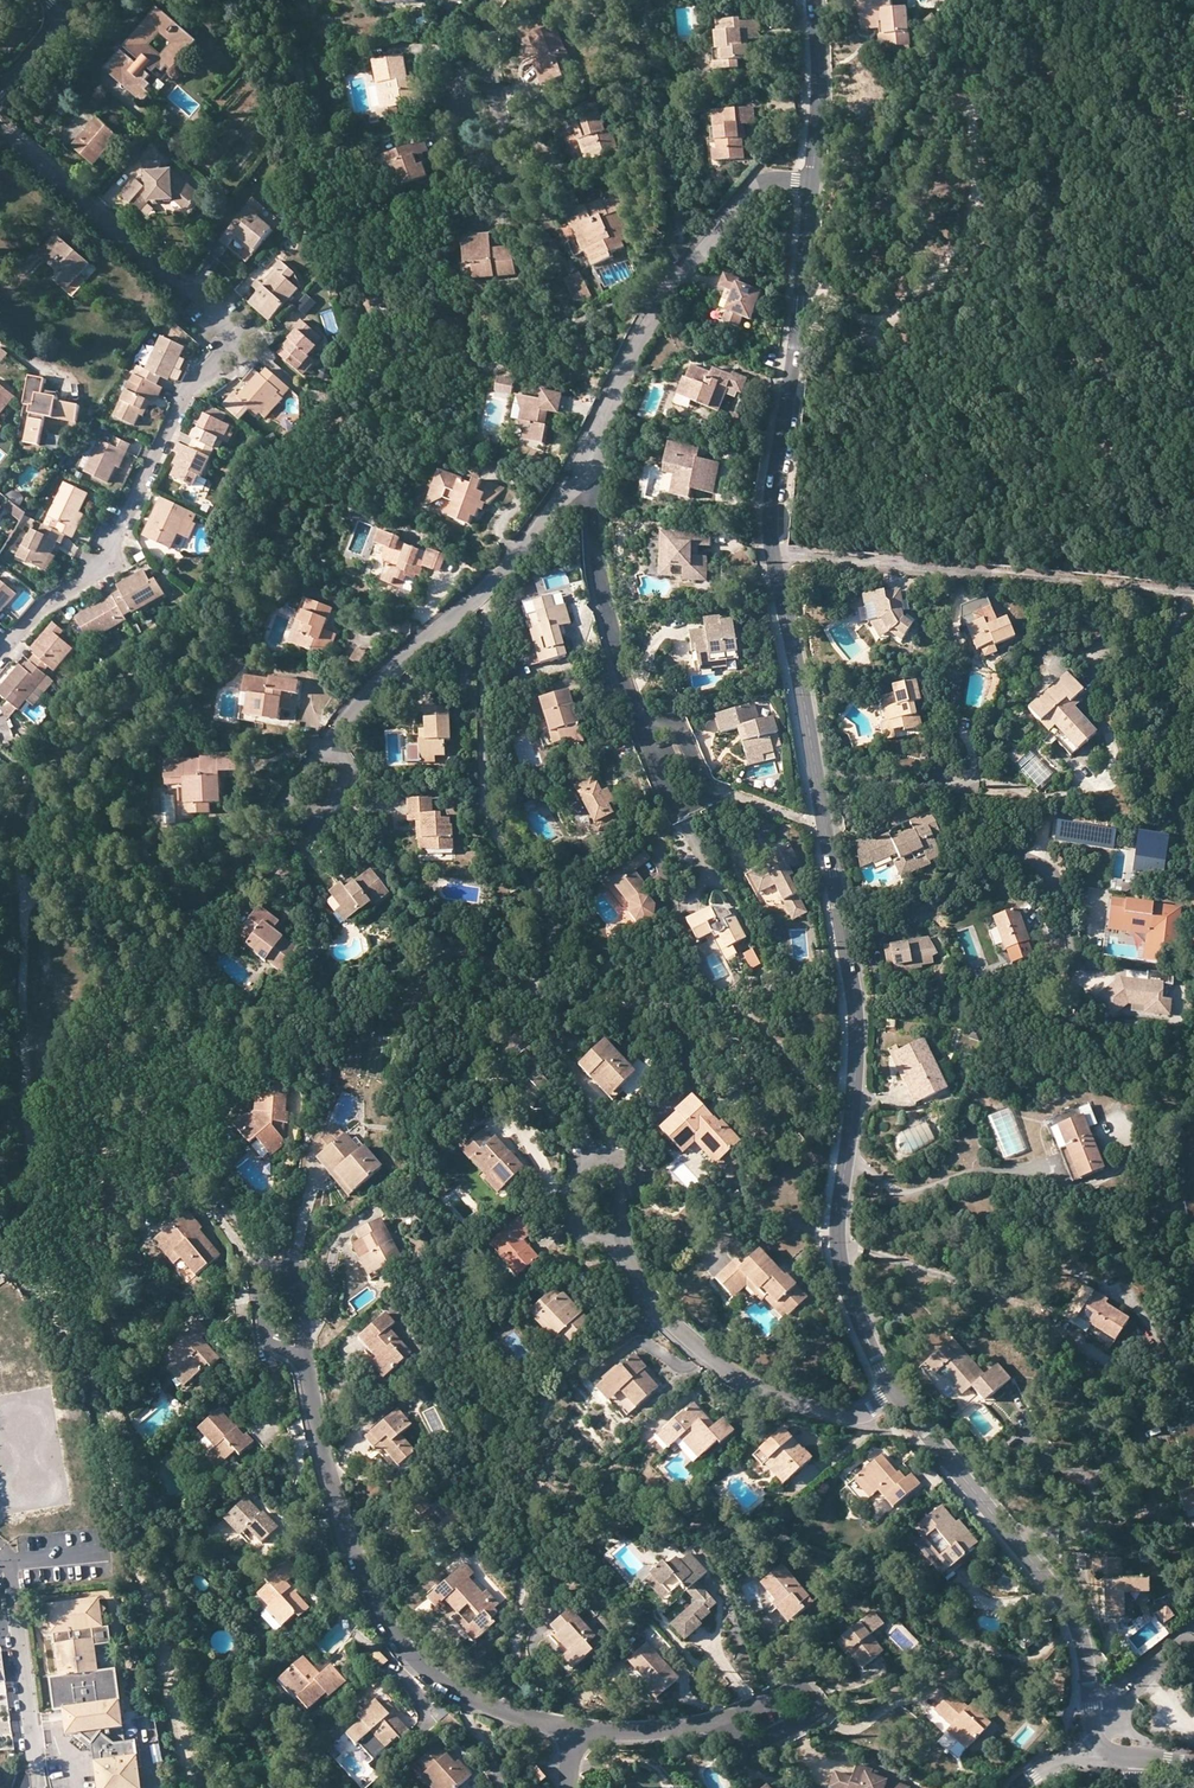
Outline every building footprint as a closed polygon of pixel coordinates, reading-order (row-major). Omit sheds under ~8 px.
[(885,28),(887,48),(894,47),(911,45),(908,8),(893,9),(892,0),(859,0),(862,24),(885,22),(885,28)] [(158,68),(164,73),(168,69),(172,73),(199,42),(159,7),(125,47),(140,61),(148,69),(154,73),(158,68)] [(928,30),(939,21),(933,14),(925,21),(919,21),(920,30),(928,30)] [(716,33),(718,50),(723,49),(725,70),(739,69),(738,60),(750,59),(749,46),(744,46),(744,40),(762,39),(760,21),(742,23),(742,19),(718,22),(720,33),(716,33)] [(880,28),(885,28),(885,22),(862,24),(862,30),(880,28)] [(557,26),(532,35),(541,62),(536,64),(544,86),(566,78),(563,70),(574,66),(568,51),(566,52),(557,26)] [(716,71),(725,70),(723,49),(718,50),(715,50),(716,71)] [(146,71),(148,69),(140,61),(137,64),(121,50),(105,70),(144,105),(153,95),(148,91),(153,85),(148,81),(152,77),(146,71)] [(376,61),(379,84),(388,83),(392,109),(400,107),(421,104),(416,76),(409,77),(406,56),(376,61)] [(384,110),(392,109),(388,83),(379,84),(384,110)] [(597,104),(572,112),(579,134),(570,136),(580,165),(620,152),(613,130),(606,133),(597,104)] [(392,109),(384,110),(380,111),(381,119),(402,115),(400,107),(392,109)] [(747,158),(744,138),(740,139),(739,125),(747,124),(758,124),(756,107),(714,111),(716,129),(713,129),(714,141),(708,141),(711,162),(747,158)] [(129,146),(99,120),(76,148),(97,166),(111,149),(120,156),(129,146)] [(748,138),(747,124),(739,125),(740,139),(744,138),(748,138)] [(427,141),(418,144),(422,155),(425,154),(431,151),(427,141)] [(430,177),(425,164),(421,166),(417,156),(422,155),(418,144),(383,157),(394,190),(430,177)] [(182,206),(189,206),(195,199),(194,192),(183,183),(185,180),(175,171),(171,172),(171,169),(161,170),(160,159),(155,159),(155,153),(148,153),(148,160),(143,160),(144,171),(138,172),(119,193),(130,203),(131,202),(140,210),(148,200),(151,202),(158,202),(160,199),(173,198),(182,206)] [(425,154),(422,155),(417,156),(421,166),(425,164),(428,163),(425,154)] [(189,206),(182,206),(188,211),(202,195),(185,180),(183,183),(194,192),(195,199),(189,206)] [(575,213),(578,219),(592,249),(588,251),(595,267),(617,257),(619,262),(630,256),(623,241),(634,237),(622,211),(627,209),(621,196),(606,204),(604,199),(575,213)] [(261,215),(250,207),(222,241),(229,247),(236,239),(255,254),(274,231),(258,218),(261,215)] [(693,209),(685,212),(689,224),(697,222),(693,209)] [(586,252),(588,251),(592,249),(578,219),(571,222),(586,252)] [(91,264),(56,234),(39,254),(64,275),(60,279),(71,287),(91,264)] [(492,235),(464,238),(467,265),(464,265),(466,284),(483,282),(483,278),(516,274),(514,248),(493,250),(492,235)] [(260,293),(259,294),(267,303),(260,312),(262,314),(271,322),(300,289),(290,281),(296,274),(282,261),(262,284),(259,281),(254,287),(260,293)] [(736,291),(729,308),(744,314),(752,317),(763,290),(740,282),(741,278),(726,272),(721,285),(736,291)] [(581,274),(566,281),(574,300),(584,300),(591,297),(581,274)] [(250,303),(260,312),(267,303),(259,294),(250,303)] [(318,303),(309,295),(298,308),(306,316),(318,303)] [(740,325),(744,314),(729,308),(724,319),(740,325)] [(292,341),(280,355),(299,372),(311,358),(310,358),(319,347),(316,345),(322,338),(302,320),(296,327),(300,330),(291,340),(292,341)] [(147,370),(142,368),(138,376),(159,386),(162,378),(170,382),(186,348),(163,337),(147,370)] [(0,350),(0,362),(2,363),(10,354),(2,348),(0,350)] [(132,372),(136,374),(138,376),(142,368),(135,365),(132,372)] [(694,366),(689,378),(699,382),(692,399),(719,410),(729,387),(734,376),(715,369),(713,374),(694,366)] [(258,417),(260,414),(277,394),(283,398),(291,389),(268,369),(263,376),(261,374),(239,399),(251,410),(258,417)] [(735,372),(734,376),(729,387),(742,392),(748,378),(735,372)] [(159,386),(138,376),(136,374),(115,417),(136,427),(141,416),(146,404),(150,406),(155,405),(164,388),(159,386)] [(46,379),(30,376),(24,405),(33,406),(26,443),(41,446),(47,417),(78,423),(81,406),(59,402),(59,398),(43,395),(46,379)] [(513,378),(497,377),(496,392),(512,392),(513,378)] [(688,408),(692,399),(699,382),(689,378),(687,377),(676,403),(688,408)] [(17,397),(0,383),(0,418),(17,397)] [(545,399),(528,396),(522,420),(526,431),(525,439),(544,444),(549,426),(544,425),(548,411),(560,414),(564,396),(546,392),(545,399)] [(225,406),(242,421),(251,410),(239,399),(240,397),(236,394),(225,406)] [(266,418),(283,398),(277,394),(260,414),(266,418)] [(145,418),(150,406),(146,404),(141,416),(145,418)] [(211,407),(207,415),(224,423),(228,414),(211,407)] [(191,448),(212,458),(216,449),(220,440),(225,442),(232,427),(224,423),(207,415),(204,421),(198,422),(201,429),(196,430),(192,439),(195,440),(191,448)] [(48,449),(59,451),(62,436),(51,434),(48,449)] [(110,484),(117,469),(124,452),(128,454),(132,446),(115,438),(111,446),(100,441),(86,473),(110,484)] [(221,452),(225,442),(220,440),(216,449),(221,452)] [(671,441),(667,463),(686,466),(680,495),(691,497),(693,487),(715,492),(721,462),(699,457),(702,447),(671,441)] [(176,452),(179,454),(186,458),(185,461),(180,462),(178,467),(173,477),(194,487),(200,476),(203,478),(212,458),(191,448),(180,443),(176,452)] [(120,471),(128,454),(124,452),(117,469),(120,471)] [(174,465),(178,467),(180,462),(185,461),(186,458),(179,454),(174,465)] [(672,493),(680,495),(686,466),(667,463),(665,470),(676,473),(672,493)] [(441,470),(435,483),(448,488),(444,498),(457,503),(451,517),(470,524),(474,515),(478,516),(481,508),(485,509),(487,502),(490,503),(505,488),(483,479),(483,481),(476,479),(474,484),(462,479),(462,478),(441,470)] [(198,489),(203,478),(200,476),(194,487),(198,489)] [(74,538),(78,530),(74,528),(80,512),(89,494),(66,483),(50,518),(60,523),(56,530),(67,535),(74,538)] [(427,505),(444,498),(448,488),(435,483),(427,505)] [(163,498),(159,506),(163,507),(148,538),(172,549),(180,532),(186,519),(193,522),(197,514),(163,498)] [(22,521),(25,516),(27,513),(13,503),(10,507),(11,512),(22,521)] [(144,537),(148,538),(163,507),(159,506),(144,537)] [(86,515),(80,512),(74,528),(78,530),(86,515)] [(36,521),(25,516),(22,521),(21,522),(33,528),(36,521)] [(50,518),(46,526),(56,530),(60,523),(50,518)] [(186,536),(193,522),(186,519),(180,532),(186,536)] [(784,519),(783,528),(790,528),(791,520),(784,519)] [(67,535),(56,530),(46,526),(44,525),(40,533),(34,530),(30,540),(27,548),(23,546),(18,557),(41,568),(46,557),(51,560),(58,542),(63,544),(67,535)] [(412,587),(419,571),(420,566),(424,568),(425,565),(428,556),(444,562),(447,553),(430,547),(428,552),(407,544),(404,552),(394,548),(397,541),(399,536),(379,529),(374,542),(384,547),(382,552),(382,556),(386,560),(390,562),(383,577),(412,587)] [(712,532),(673,531),(672,549),(662,549),(662,564),(673,565),(684,565),(684,578),(695,579),(695,573),(708,573),(708,555),(699,555),(693,555),(694,545),(699,545),(712,545),(712,532)] [(672,549),(673,531),(662,531),(662,549),(672,549)] [(407,544),(397,541),(394,548),(404,552),(407,544)] [(147,558),(144,552),(136,557),(138,563),(147,558)] [(441,570),(444,562),(428,556),(425,565),(441,570)] [(46,570),(51,560),(46,557),(41,568),(46,570)] [(672,575),(673,565),(662,564),(662,575),(672,575)] [(153,582),(146,571),(119,586),(122,591),(115,596),(115,597),(126,616),(166,593),(158,579),(153,582)] [(18,595),(0,579),(0,615),(18,595)] [(561,590),(523,601),(537,650),(541,663),(567,656),(562,639),(568,637),(565,626),(571,625),(561,590)] [(864,596),(866,607),(874,605),(877,622),(876,622),(884,635),(890,632),(901,638),(912,624),(903,618),(902,612),(904,610),(901,596),(886,598),(885,594),(884,592),(864,596)] [(126,616),(115,597),(77,618),(90,641),(128,619),(126,616)] [(304,597),(299,610),(305,613),(301,622),(307,625),(299,646),(323,655),(327,644),(331,645),(336,633),(328,631),(324,629),(325,625),(332,608),(304,597)] [(994,644),(995,646),(1015,638),(1008,619),(997,623),(986,597),(961,608),(961,625),(970,647),(975,645),(977,651),(982,649),(994,644)] [(880,636),(884,635),(876,622),(877,622),(874,605),(866,607),(869,624),(872,623),(880,636)] [(287,642),(299,646),(307,625),(301,622),(305,613),(299,610),(287,642)] [(726,654),(738,653),(733,620),(721,622),(721,617),(705,619),(707,630),(690,633),(696,665),(699,665),(727,661),(726,654)] [(33,663),(45,672),(50,666),(55,671),(74,649),(61,638),(65,632),(55,624),(42,639),(46,642),(37,653),(31,661),(33,663)] [(33,650),(37,653),(46,642),(42,639),(33,650)] [(998,651),(995,646),(994,644),(982,649),(986,657),(998,651)] [(363,655),(356,650),(349,662),(356,666),(363,655)] [(530,666),(541,663),(537,650),(526,653),(530,666)] [(739,659),(738,653),(726,654),(727,661),(739,659)] [(728,667),(727,661),(699,665),(700,672),(728,667)] [(33,663),(27,670),(22,666),(0,691),(0,693),(19,709),(27,699),(48,675),(45,672),(33,663)] [(1001,679),(1000,674),(993,676),(994,681),(988,700),(994,702),(1001,679)] [(56,682),(48,675),(27,699),(36,706),(56,682)] [(1028,711),(1052,736),(1057,741),(1071,756),(1097,733),(1074,709),(1069,705),(1077,697),(1084,692),(1068,675),(1028,711)] [(291,697),(291,692),(295,693),(300,694),(302,681),(274,677),(274,680),(249,677),(247,693),(252,694),(250,715),(257,716),(281,719),(282,708),(293,710),(294,697),(291,697)] [(897,696),(885,698),(892,733),(897,732),(905,730),(906,733),(917,731),(914,718),(918,717),(917,712),(915,703),(922,702),(918,683),(895,687),(897,696)] [(562,741),(583,735),(570,691),(541,699),(547,720),(537,723),(545,747),(562,741)] [(252,694),(247,693),(245,693),(242,719),(257,721),(257,716),(250,715),(252,694)] [(1082,703),(1077,697),(1069,705),(1074,709),(1082,703)] [(898,740),(897,732),(892,733),(885,698),(882,699),(887,724),(884,724),(888,742),(898,740)] [(6,703),(3,708),(9,722),(16,712),(6,703)] [(748,759),(763,754),(774,752),(770,735),(779,733),(774,717),(760,721),(754,704),(717,715),(722,733),(739,728),(748,759)] [(427,741),(420,741),(420,747),(421,764),(436,763),(436,756),(446,756),(445,740),(451,740),(449,707),(425,709),(427,730),(427,741)] [(921,711),(917,712),(918,717),(914,718),(917,731),(925,729),(921,711)] [(585,742),(583,735),(562,741),(565,748),(585,742)] [(1048,750),(1057,741),(1052,736),(1043,743),(1048,750)] [(421,764),(420,747),(409,748),(409,764),(421,764)] [(1026,755),(1021,749),(1009,761),(1014,766),(1026,755)] [(221,771),(228,770),(239,770),(238,753),(203,755),(203,760),(168,761),(169,779),(193,778),(195,814),(213,812),(212,802),(224,802),(222,776),(221,771)] [(765,761),(763,754),(748,759),(750,765),(765,761)] [(603,792),(594,775),(575,785),(600,832),(619,822),(610,805),(616,802),(608,789),(603,792)] [(188,814),(195,814),(193,778),(169,779),(169,785),(187,784),(188,814)] [(428,839),(429,851),(454,850),(453,826),(451,826),(451,819),(442,820),(442,815),(433,815),(433,798),(408,800),(409,822),(418,822),(423,822),(424,839),(428,839)] [(910,820),(904,809),(886,818),(891,829),(910,820)] [(897,854),(900,860),(904,858),(912,855),(915,861),(925,856),(928,862),(942,856),(934,837),(940,834),(931,814),(911,823),(914,830),(916,834),(893,844),(892,840),(889,834),(866,845),(873,863),(874,864),(897,854)] [(420,852),(429,851),(428,839),(424,839),(423,822),(418,822),(420,852)] [(1117,830),(1057,823),(1055,843),(1114,850),(1117,830)] [(914,830),(892,840),(893,844),(916,834),(914,830)] [(1172,839),(1141,834),(1134,874),(1165,879),(1172,839)] [(873,863),(866,845),(859,842),(852,844),(861,868),(873,863)] [(769,873),(766,868),(751,876),(760,892),(776,885),(790,912),(803,905),(789,878),(794,876),(789,868),(800,863),(789,843),(773,851),(781,867),(775,870),(769,873)] [(633,852),(643,864),(651,858),(641,846),(633,852)] [(625,858),(626,860),(635,871),(643,864),(633,852),(625,858)] [(907,864),(915,861),(912,855),(904,858),(907,864)] [(930,866),(928,862),(925,856),(915,861),(907,864),(904,858),(900,860),(894,863),(900,878),(930,866)] [(635,871),(626,860),(608,875),(616,884),(621,880),(636,898),(630,902),(629,914),(637,923),(646,923),(655,915),(655,905),(649,897),(654,894),(635,871)] [(762,897),(760,892),(751,876),(766,868),(764,865),(745,875),(758,899),(762,897)] [(772,865),(766,868),(769,873),(775,870),(772,865)] [(342,908),(350,918),(371,902),(373,905),(390,892),(372,869),(346,889),(341,884),(331,893),(342,908)] [(616,884),(630,902),(636,898),(621,880),(616,884)] [(1116,946),(1138,949),(1136,961),(1147,962),(1148,950),(1162,951),(1163,945),(1176,946),(1180,908),(1110,901),(1106,939),(1117,940),(1116,946)] [(263,944),(255,953),(266,962),(267,959),(283,972),(299,950),(273,930),(280,921),(260,907),(243,929),(263,944)] [(344,923),(350,918),(342,908),(336,912),(344,923)] [(728,949),(733,946),(746,939),(734,915),(732,917),(731,914),(725,910),(718,909),(712,911),(711,909),(687,921),(698,941),(713,934),(721,936),(723,940),(728,949)] [(1017,910),(993,918),(1005,951),(1006,950),(1027,943),(1029,943),(1017,910)] [(998,953),(1005,951),(993,918),(986,921),(998,953)] [(236,938),(255,953),(263,944),(243,929),(236,938)] [(930,937),(875,948),(878,965),(894,962),(896,974),(914,971),(913,969),(924,967),(923,964),(934,962),(933,956),(938,953),(930,937)] [(738,956),(733,946),(728,949),(723,940),(717,943),(726,961),(738,956)] [(1032,957),(1027,943),(1006,950),(1011,964),(1032,957)] [(746,953),(751,969),(766,964),(761,948),(746,953)] [(1147,962),(1161,964),(1162,951),(1148,950),(1147,962)] [(1121,979),(1098,999),(1113,1016),(1128,1003),(1147,1005),(1147,1012),(1170,1014),(1171,999),(1163,998),(1164,983),(1170,984),(1171,973),(1148,971),(1147,982),(1121,979)] [(55,1008),(45,1010),(48,1030),(59,1028),(55,1008)] [(924,1040),(900,1052),(896,1053),(907,1076),(911,1075),(924,1101),(947,1090),(924,1040)] [(594,1073),(614,1093),(636,1072),(606,1041),(580,1065),(591,1076),(594,1073)] [(916,1105),(924,1101),(911,1075),(907,1076),(896,1053),(900,1052),(897,1046),(889,1050),(902,1078),(903,1078),(916,1105)] [(514,1065),(510,1061),(500,1069),(505,1074),(514,1065)] [(611,1097),(614,1093),(594,1073),(591,1076),(611,1097)] [(274,1112),(275,1095),(257,1094),(256,1112),(250,1118),(246,1117),(234,1128),(251,1146),(257,1140),(272,1157),(283,1147),(284,1123),(288,1124),(289,1112),(285,1113),(274,1112)] [(287,1096),(275,1095),(274,1112),(285,1113),(287,1096)] [(697,1133),(721,1159),(741,1141),(722,1121),(720,1124),(693,1096),(676,1111),(678,1114),(662,1129),(680,1148),(697,1133)] [(1080,1109),(1083,1116),(1088,1129),(1098,1124),(1090,1105),(1080,1109)] [(1058,1126),(1067,1148),(1079,1180),(1104,1170),(1088,1129),(1083,1116),(1058,1126)] [(322,1139),(330,1148),(346,1134),(338,1125),(322,1139)] [(477,1154),(506,1185),(525,1168),(496,1136),(492,1140),(483,1130),(463,1149),(472,1159),(477,1154)] [(717,1163),(721,1159),(697,1133),(680,1148),(685,1153),(697,1142),(717,1163)] [(322,1155),(354,1192),(382,1168),(365,1148),(361,1151),(346,1134),(330,1148),(322,1155)] [(1073,1182),(1079,1180),(1067,1148),(1059,1151),(1073,1182)] [(501,1190),(506,1185),(477,1154),(472,1159),(501,1190)] [(349,1196),(354,1192),(322,1155),(317,1159),(349,1196)] [(162,1235),(183,1259),(197,1276),(221,1255),(199,1230),(202,1228),(188,1213),(162,1235)] [(513,1262),(523,1273),(539,1258),(523,1241),(533,1232),(519,1217),(491,1244),(511,1265),(513,1262)] [(362,1242),(378,1271),(402,1259),(381,1220),(357,1232),(362,1242)] [(176,1265),(183,1259),(162,1235),(155,1241),(176,1265)] [(382,1278),(378,1271),(362,1242),(354,1247),(374,1282),(382,1278)] [(764,1290),(788,1314),(792,1318),(810,1300),(788,1277),(787,1279),(762,1253),(745,1269),(738,1262),(719,1281),(733,1295),(749,1280),(762,1293),(764,1290)] [(518,1277),(523,1273),(513,1262),(511,1265),(508,1267),(518,1277)] [(783,1319),(788,1314),(764,1290),(762,1293),(749,1280),(733,1295),(737,1299),(749,1288),(764,1303),(766,1301),(783,1319)] [(1130,1319),(1107,1305),(1092,1296),(1095,1292),(1085,1286),(1065,1318),(1112,1347),(1130,1319)] [(542,1314),(569,1344),(591,1323),(564,1293),(562,1296),(555,1289),(532,1311),(539,1318),(542,1314)] [(113,1290),(108,1301),(116,1305),(121,1294),(113,1290)] [(1109,1301),(1095,1292),(1092,1296),(1107,1305),(1109,1301)] [(378,1358),(391,1372),(412,1353),(390,1328),(395,1324),(386,1314),(360,1338),(378,1358)] [(564,1348),(569,1344),(542,1314),(539,1318),(537,1319),(564,1348)] [(173,1363),(190,1381),(208,1363),(212,1368),(221,1358),(203,1339),(210,1333),(198,1320),(188,1329),(191,1331),(165,1355),(173,1363)] [(953,1337),(926,1362),(936,1373),(945,1365),(959,1381),(956,1384),(964,1394),(973,1385),(988,1401),(1011,1380),(996,1364),(984,1375),(953,1337)] [(615,1396),(610,1401),(625,1417),(659,1388),(643,1371),(639,1365),(642,1362),(634,1354),(603,1382),(615,1396)] [(384,1378),(391,1372),(378,1358),(371,1364),(384,1378)] [(647,1368),(642,1362),(639,1365),(643,1371),(647,1368)] [(185,1386),(190,1381),(173,1363),(168,1367),(185,1386)] [(598,1387),(610,1401),(615,1396),(603,1382),(598,1387)] [(679,1418),(658,1437),(669,1449),(681,1438),(686,1434),(704,1455),(719,1441),(721,1445),(735,1431),(724,1419),(715,1427),(710,1432),(700,1421),(706,1416),(695,1404),(679,1418)] [(1180,1410),(1186,1436),(1178,1438),(1182,1455),(1193,1452),(1193,1407),(1180,1410)] [(245,1436),(233,1423),(220,1409),(199,1429),(215,1447),(205,1457),(216,1470),(236,1451),(241,1456),(255,1442),(247,1434),(245,1436)] [(381,1443),(385,1448),(400,1465),(416,1451),(401,1434),(412,1425),(399,1409),(367,1438),(375,1448),(381,1443)] [(655,1434),(658,1437),(679,1418),(677,1415),(655,1434)] [(715,1427),(706,1416),(700,1421),(710,1432),(715,1427)] [(235,1420),(233,1423),(245,1436),(247,1434),(235,1420)] [(790,1440),(793,1438),(784,1429),(754,1455),(763,1465),(765,1463),(784,1484),(814,1458),(805,1449),(804,1450),(802,1452),(790,1440)] [(700,1459),(704,1455),(686,1434),(681,1438),(700,1459)] [(804,1450),(793,1438),(790,1440),(802,1452),(804,1450)] [(380,1453),(385,1448),(381,1443),(375,1448),(380,1453)] [(859,1475),(875,1494),(880,1490),(894,1507),(922,1485),(913,1474),(907,1479),(901,1471),(897,1474),(882,1456),(859,1475)] [(870,1498),(875,1494),(859,1475),(854,1479),(870,1498)] [(1181,1488),(1187,1509),(1193,1508),(1193,1485),(1181,1488)] [(228,1516),(244,1532),(248,1529),(263,1544),(279,1529),(264,1512),(262,1515),(247,1498),(228,1516)] [(961,1527),(943,1506),(917,1528),(926,1538),(919,1544),(947,1579),(970,1560),(966,1554),(979,1543),(964,1525),(961,1527)] [(240,1535),(244,1532),(228,1516),(225,1519),(240,1535)] [(1152,1550),(1140,1550),(1140,1562),(1152,1562),(1152,1550)] [(697,1582),(701,1578),(707,1573),(690,1554),(681,1562),(677,1557),(666,1567),(663,1562),(650,1574),(653,1577),(669,1595),(681,1584),(687,1591),(697,1602),(671,1625),(684,1640),(702,1624),(700,1622),(711,1613),(709,1610),(717,1604),(707,1593),(697,1582)] [(1068,1572),(1081,1572),(1081,1559),(1068,1560),(1068,1572)] [(1121,1559),(1094,1559),(1094,1571),(1105,1571),(1105,1616),(1125,1616),(1125,1593),(1149,1593),(1149,1578),(1141,1579),(1141,1580),(1122,1580),(1121,1559)] [(288,1583),(290,1580),(300,1571),(289,1560),(266,1581),(270,1585),(259,1595),(271,1607),(268,1609),(284,1626),(296,1614),(300,1618),(311,1608),(297,1593),(288,1583)] [(470,1626),(480,1637),(496,1622),(492,1618),(500,1612),(496,1607),(501,1604),(488,1589),(485,1593),(471,1577),(475,1574),(466,1564),(429,1598),(438,1608),(446,1599),(459,1613),(469,1604),(480,1617),(470,1626)] [(783,1603),(795,1617),(813,1602),(783,1565),(762,1583),(777,1601),(781,1606),(783,1603)] [(670,1606),(687,1591),(681,1584),(669,1595),(653,1577),(647,1582),(670,1606)] [(711,1589),(701,1578),(697,1582),(707,1593),(711,1589)] [(300,1591),(290,1580),(288,1583),(297,1593),(300,1591)] [(118,1712),(116,1702),(111,1671),(98,1673),(92,1629),(104,1628),(102,1617),(101,1605),(100,1598),(47,1606),(48,1613),(49,1624),(50,1635),(55,1634),(61,1678),(53,1679),(57,1711),(63,1710),(66,1735),(79,1734),(86,1739),(93,1744),(103,1730),(106,1730),(107,1736),(116,1743),(107,1755),(117,1763),(126,1751),(125,1741),(124,1736),(115,1729),(120,1729),(123,1723),(122,1712),(118,1712)] [(788,1623),(795,1617),(783,1603),(781,1606),(777,1601),(773,1604),(788,1623)] [(459,1613),(470,1626),(480,1617),(469,1604),(459,1613)] [(1165,1621),(1174,1615),(1168,1606),(1159,1612),(1165,1621)] [(572,1609),(552,1626),(559,1634),(552,1640),(566,1655),(563,1658),(572,1669),(593,1651),(587,1644),(596,1636),(572,1609)] [(852,1650),(850,1651),(863,1668),(883,1651),(870,1635),(884,1624),(874,1612),(842,1637),(852,1650)] [(474,1642),(480,1637),(470,1626),(459,1613),(453,1618),(474,1642)] [(104,1628),(92,1629),(94,1646),(111,1644),(109,1627),(104,1628)] [(846,1654),(850,1651),(852,1650),(842,1637),(836,1641),(846,1654)] [(651,1685),(647,1688),(657,1699),(679,1678),(647,1642),(629,1659),(643,1675),(651,1685)] [(389,1660),(378,1649),(367,1659),(378,1670),(389,1660)] [(304,1657),(278,1682),(297,1701),(299,1699),(309,1710),(328,1693),(330,1696),(346,1681),(332,1666),(321,1675),(304,1657)] [(116,1670),(111,1671),(116,1702),(120,1702),(116,1670)] [(639,1679),(647,1688),(651,1685),(643,1675),(639,1679)] [(953,1729),(973,1748),(993,1726),(984,1718),(985,1716),(975,1706),(970,1711),(953,1696),(936,1714),(953,1729)] [(391,1716),(384,1708),(377,1700),(359,1717),(363,1721),(347,1735),(356,1746),(359,1744),(373,1760),(398,1737),(401,1740),(410,1731),(394,1713),(391,1716)] [(391,1702),(384,1708),(391,1716),(394,1713),(397,1710),(391,1702)] [(434,1715),(441,1723),(452,1714),(444,1706),(434,1715)] [(452,1714),(441,1723),(449,1732),(459,1723),(452,1714)] [(968,1753),(973,1748),(953,1729),(948,1735),(968,1753)] [(125,1741),(126,1751),(117,1763),(107,1755),(116,1743),(107,1736),(106,1730),(103,1730),(93,1744),(98,1787),(101,1787),(109,1787),(110,1787),(119,1785),(120,1787),(120,1785),(130,1784),(130,1787),(131,1787),(130,1784),(140,1783),(141,1786),(141,1785),(135,1740),(125,1741)] [(455,1763),(439,1745),(414,1768),(432,1787),(458,1787),(473,1775),(465,1766),(461,1770),(455,1763)] [(961,1761),(968,1753),(960,1746),(953,1754),(961,1761)] [(459,1760),(455,1763),(461,1770),(465,1766),(459,1760)] [(835,1772),(829,1787),(907,1787),(886,1780),(886,1782),(871,1776),(873,1771),(857,1765),(852,1779),(835,1772)] [(548,1780),(539,1770),(531,1776),(540,1787),(548,1780)] [(504,1785),(501,1771),(492,1773),(495,1787),(504,1785)] [(888,1777),(873,1771),(871,1776),(886,1782),(888,1777)] [(1057,1783),(1057,1787),(1097,1787),(1096,1777),(1057,1783)]
